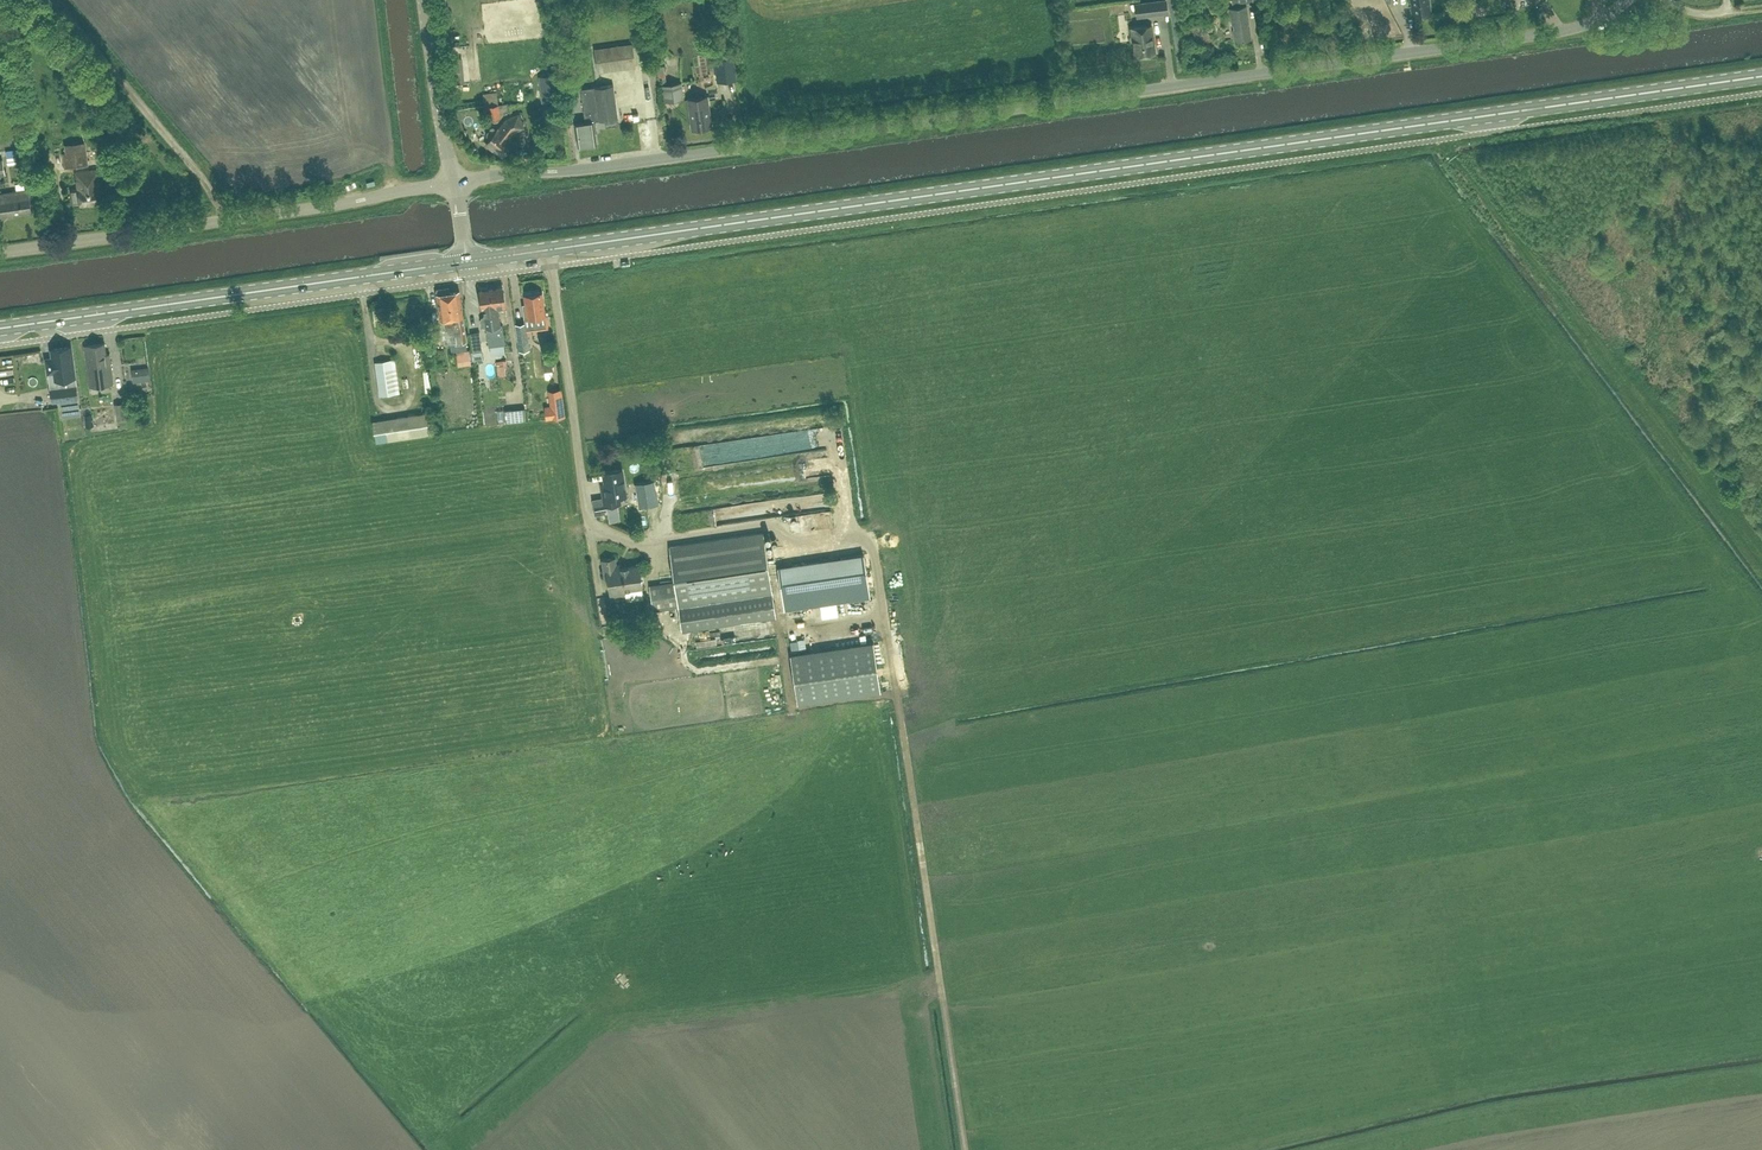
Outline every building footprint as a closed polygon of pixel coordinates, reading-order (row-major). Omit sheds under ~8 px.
[(1166,0),(1157,0),(1135,3),(1137,17),(1167,13),(1166,0)] [(1431,13),(1429,0),(1410,0),(1412,16),(1431,13)] [(1234,41),(1251,39),(1246,5),(1229,7),(1234,41)] [(1151,25),(1130,27),(1132,41),(1133,41),(1135,56),(1155,53),(1151,25)] [(631,42),(594,48),(598,72),(635,66),(631,42)] [(714,56),(717,80),(736,77),(733,54),(714,56)] [(455,84),(464,83),(462,58),(452,59),(455,84)] [(555,74),(541,76),(544,99),(558,98),(555,74)] [(685,97),(682,82),(662,85),(664,100),(685,97)] [(597,120),(606,119),(607,126),(619,124),(618,117),(613,84),(581,89),(586,122),(576,123),(580,145),(598,142),(596,131),(598,131),(597,120)] [(489,100),(499,99),(497,91),(487,92),(489,100)] [(691,128),(701,127),(712,125),(708,95),(687,98),(691,128)] [(500,118),(498,104),(484,107),(486,120),(500,118)] [(515,130),(510,117),(507,119),(498,129),(486,143),(491,147),(492,145),(503,153),(513,141),(509,138),(515,130)] [(471,136),(481,131),(478,125),(468,130),(471,136)] [(86,142),(64,144),(65,153),(63,153),(64,168),(88,165),(86,142)] [(76,172),(78,189),(71,190),(73,204),(80,203),(102,200),(97,169),(76,172)] [(31,211),(28,190),(0,194),(0,215),(31,211)] [(481,307),(483,307),(483,306),(492,305),(493,311),(497,310),(497,308),(505,307),(503,286),(479,289),(481,307)] [(436,288),(437,293),(440,319),(442,329),(446,328),(448,342),(465,340),(463,326),(464,326),(462,316),(463,316),(459,290),(449,292),(449,287),(436,288)] [(524,317),(545,314),(542,291),(523,294),(525,303),(522,304),(524,317)] [(488,345),(504,343),(502,325),(502,324),(499,324),(497,310),(493,311),(492,305),(483,306),(483,307),(484,316),(482,316),(480,318),(480,324),(483,326),(486,325),(488,345)] [(529,348),(525,322),(515,323),(518,349),(529,348)] [(543,323),(527,325),(528,332),(544,330),(543,323)] [(472,351),(482,350),(481,341),(471,343),(472,351)] [(89,386),(113,383),(110,353),(106,353),(105,342),(87,344),(87,345),(84,345),(89,386)] [(492,346),(494,352),(503,351),(502,344),(492,346)] [(50,387),(52,401),(78,397),(75,376),(73,362),(72,363),(70,346),(51,348),(52,357),(46,358),(48,372),(55,371),(56,379),(57,379),(58,386),(50,387)] [(457,352),(459,364),(471,363),(469,350),(457,352)] [(378,390),(400,389),(398,355),(376,357),(378,390)] [(497,358),(485,359),(486,367),(498,366),(497,358)] [(545,370),(552,369),(551,359),(543,360),(545,370)] [(509,376),(506,363),(499,364),(501,377),(509,376)] [(546,415),(566,414),(564,385),(550,386),(551,404),(546,404),(546,415)] [(78,397),(61,400),(63,417),(80,414),(78,397)] [(126,417),(124,402),(115,403),(116,418),(126,417)] [(505,422),(513,421),(512,409),(504,409),(505,422)] [(94,426),(93,412),(84,413),(86,427),(94,426)] [(373,422),(376,441),(431,432),(428,413),(373,422)] [(748,455),(772,453),(771,435),(747,436),(748,455)] [(656,444),(636,448),(637,454),(657,451),(656,444)] [(619,495),(625,494),(622,469),(603,471),(605,486),(602,487),(604,505),(620,503),(619,495)] [(635,481),(638,505),(658,502),(655,479),(635,481)] [(676,511),(677,500),(671,499),(669,510),(676,511)] [(681,629),(775,615),(763,531),(669,545),(674,581),(649,585),(653,609),(678,606),(681,629)] [(778,566),(784,610),(870,597),(863,553),(778,566)] [(624,589),(642,586),(639,565),(616,568),(614,558),(602,560),(605,578),(608,578),(610,596),(625,594),(624,589)] [(790,654),(797,702),(880,689),(873,641),(790,654)] [(1209,942),(1210,953),(1219,952),(1217,941),(1209,942)]
